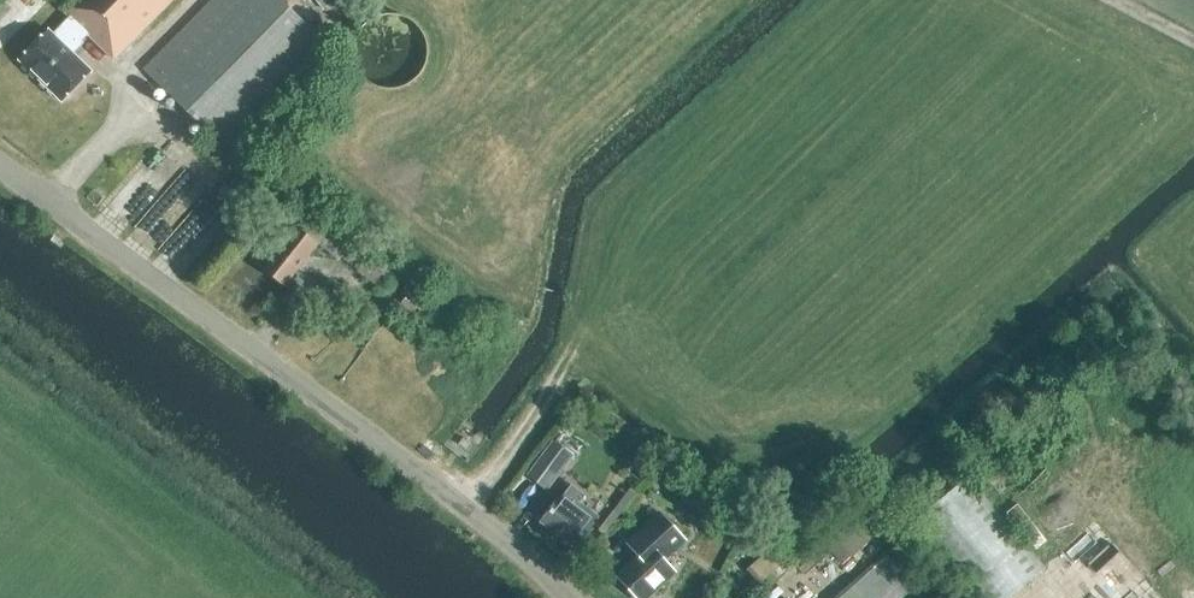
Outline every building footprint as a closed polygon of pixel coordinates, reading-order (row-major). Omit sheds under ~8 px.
[(113,61),(173,0),(68,0),(59,9),(68,18),(53,33),(48,28),(17,60),(61,103),(93,71),(74,53),(84,43),(82,41),(87,36),(113,61)] [(331,52),(278,0),(213,0),(143,71),(229,155),(331,52)] [(390,90),(402,88),(412,82),(420,74),(426,64),(428,52),(426,41),(420,30),(412,22),(402,16),(390,15),(378,16),(368,22),(360,30),(354,41),(352,52),(354,64),(360,74),(368,83),(378,88),(390,90)] [(152,254),(209,199),(185,174),(128,228),(152,254)] [(225,190),(184,229),(203,250),(245,212),(225,190)] [(374,250),(358,237),(360,234),(316,201),(262,270),(284,287),(317,245),(338,262),(341,259),(356,271),(355,272),(380,292),(403,263),(379,244),(374,250)] [(416,285),(397,309),(419,327),(438,302),(416,285)] [(545,491),(571,456),(552,442),(526,476),(545,491)] [(597,517),(579,504),(585,497),(571,485),(556,505),(541,524),(573,549),(588,529),(597,517)] [(701,503),(684,494),(680,502),(697,511),(701,503)] [(673,573),(662,562),(684,542),(659,514),(627,544),(638,556),(616,577),(636,597),(647,597),(673,573)] [(833,545),(848,560),(879,531),(864,516),(833,545)] [(759,586),(781,566),(767,551),(745,571),(759,586)] [(907,579),(884,553),(833,597),(885,597),(907,579)]
